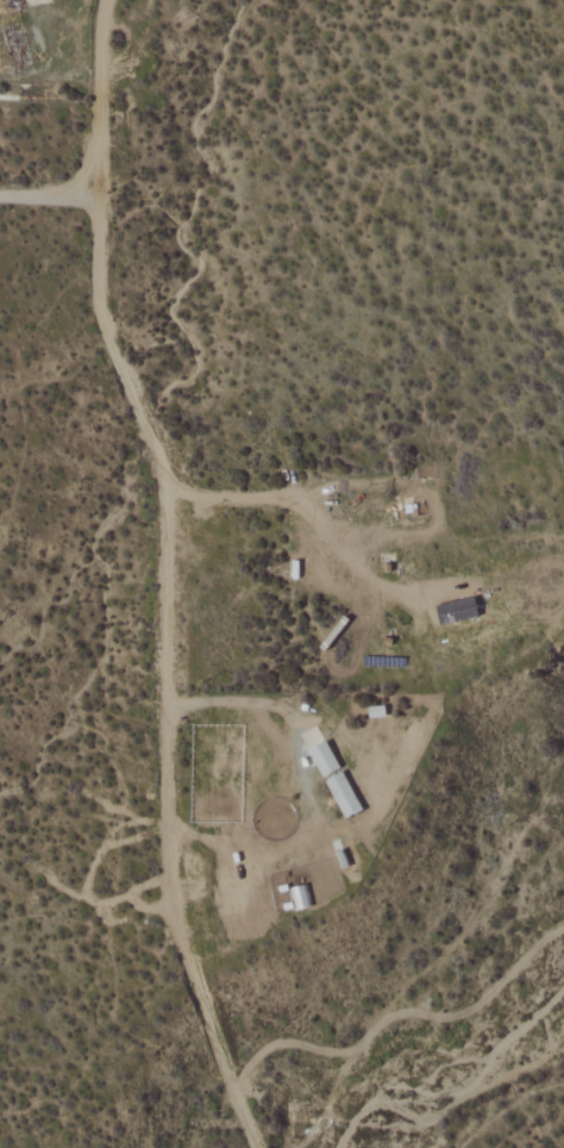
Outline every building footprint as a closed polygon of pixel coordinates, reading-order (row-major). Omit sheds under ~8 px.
[(435,604),(438,623),(477,619),(474,599),(435,604)] [(322,779),(340,769),(325,741),(307,750),(322,779)] [(362,810),(341,772),(324,781),(345,819),(362,810)]
